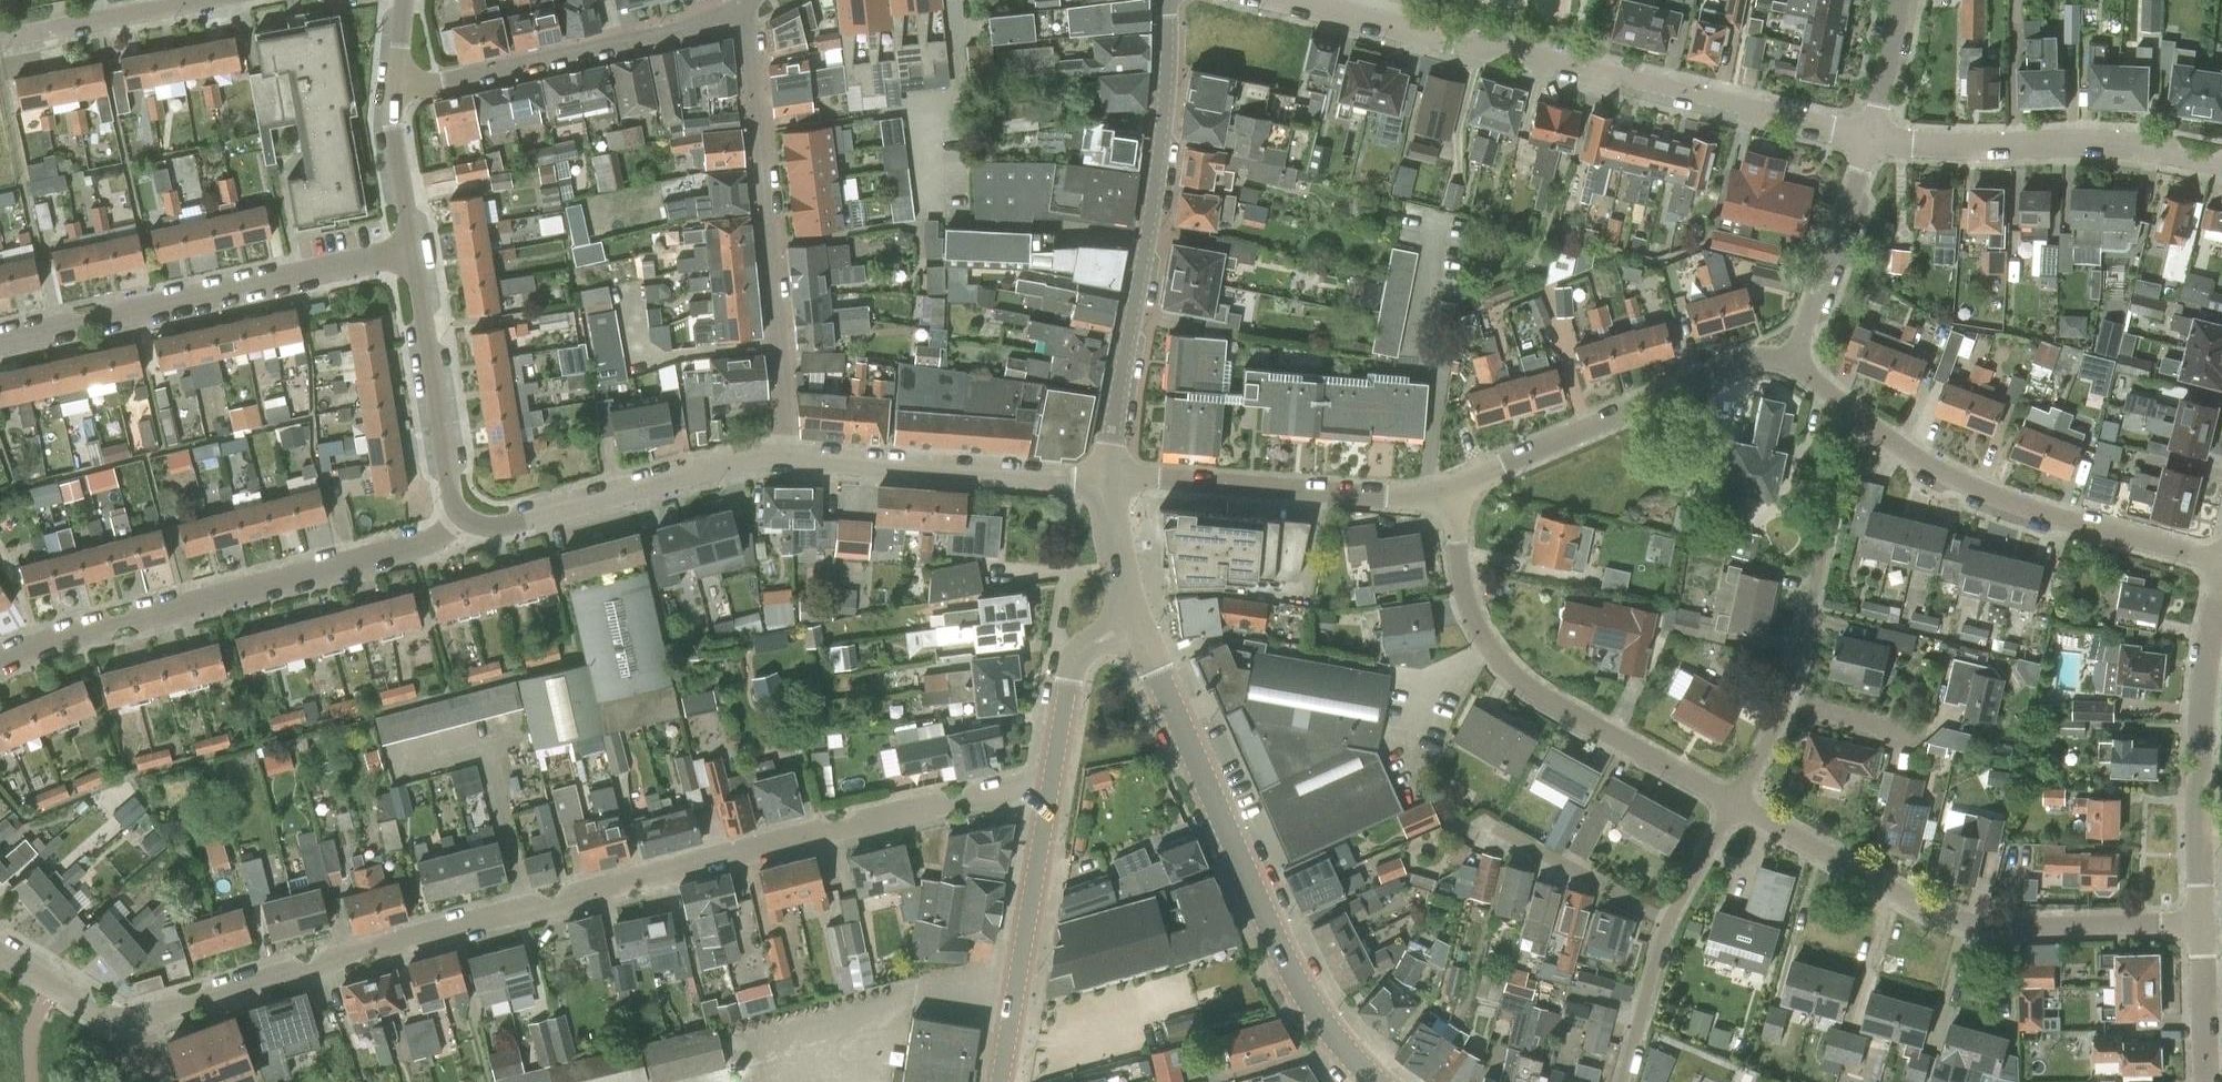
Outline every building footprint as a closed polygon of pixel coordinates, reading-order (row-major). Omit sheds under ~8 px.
[(472,0),(459,0),(464,26),(453,28),(461,61),(484,56),(472,0)] [(484,56),(507,51),(500,18),(487,21),(485,11),(487,10),(485,0),(472,0),(484,56)] [(529,0),(516,0),(519,14),(508,17),(515,48),(538,43),(529,0)] [(538,43),(562,38),(555,7),(543,9),(541,0),(529,0),(538,43)] [(594,0),(568,0),(569,3),(559,5),(566,37),(600,30),(594,0)] [(628,7),(629,10),(644,6),(645,11),(656,8),(654,0),(626,0),(628,7)] [(868,64),(850,65),(853,32),(864,31),(861,0),(836,0),(845,87),(859,86),(861,111),(873,110),(868,64)] [(898,87),(887,0),(861,0),(874,104),(886,102),(884,90),(898,88),(897,87),(898,87)] [(895,60),(897,81),(900,81),(901,92),(912,91),(909,66),(921,64),(919,43),(901,45),(904,12),(915,11),(914,0),(889,0),(892,27),(893,27),(896,60),(895,60)] [(946,40),(928,42),(931,9),(942,7),(941,0),(914,0),(915,11),(916,10),(919,43),(921,64),(922,64),(925,89),(936,88),(934,63),(948,62),(946,40)] [(988,16),(990,44),(1149,29),(1148,0),(1121,0),(1058,8),(1032,12),(988,16)] [(1058,0),(1033,0),(1034,9),(1059,7),(1058,0)] [(1648,46),(1657,8),(1659,0),(1625,0),(1616,38),(1648,46)] [(1648,46),(1666,50),(1670,33),(1677,34),(1682,14),(1684,4),(1694,7),(1695,0),(1668,0),(1665,10),(1657,8),(1648,46)] [(1748,0),(1727,0),(1726,4),(1747,8),(1748,0)] [(1770,15),(1845,29),(1850,0),(1849,0),(1814,0),(1813,6),(1790,2),(1789,4),(1768,0),(1757,0),(1756,6),(1771,9),(1770,15)] [(1962,38),(1985,38),(1987,0),(1963,0),(1962,38)] [(2141,31),(2161,32),(2163,0),(2142,0),(2141,31)] [(768,52),(775,55),(807,47),(804,32),(817,29),(810,2),(771,21),(765,27),(768,52)] [(2081,4),(2065,4),(2064,44),(2080,44),(2081,4)] [(1696,38),(1692,56),(1695,57),(1696,60),(1704,62),(1706,59),(1719,62),(1723,43),(1728,44),(1731,28),(1722,26),(1725,11),(1703,6),(1700,21),(1699,25),(1695,26),(1693,35),(1696,38)] [(248,75),(257,126),(301,118),(311,174),(286,179),(295,230),(333,223),(333,220),(366,214),(349,116),(356,114),(339,14),(304,20),(304,23),(254,32),(261,73),(248,75)] [(1808,30),(1805,47),(1840,54),(1845,29),(1770,15),(1769,20),(1798,25),(1797,27),(1808,30)] [(2044,104),(2043,36),(2040,36),(2040,23),(2024,23),(2024,38),(2026,38),(2027,72),(2018,72),(2020,105),(2044,104)] [(991,45),(966,47),(968,86),(1098,73),(1148,69),(1148,33),(1092,38),(1093,58),(1053,62),(1052,46),(1002,51),(1003,69),(994,69),(991,45)] [(1749,35),(1743,66),(1762,69),(1768,39),(1749,35)] [(235,36),(206,42),(212,73),(241,67),(235,36)] [(2058,36),(2043,36),(2044,104),(2068,103),(2067,70),(2059,70),(2058,36)] [(1325,87),(1329,88),(1334,66),(1333,66),(1338,43),(1310,37),(1303,69),(1307,70),(1303,89),(1311,91),(1305,117),(1318,119),(1325,87)] [(730,39),(703,45),(708,82),(705,82),(708,97),(719,95),(719,98),(735,95),(730,39)] [(2178,112),(2203,115),(2209,72),(2193,70),(2195,50),(2176,48),(2176,41),(2162,39),(2161,67),(2175,70),(2171,100),(2179,101),(2178,112)] [(206,42),(178,47),(184,78),(212,73),(206,42)] [(2092,106),(2120,107),(2120,67),(2105,67),(2106,45),(2090,44),(2089,66),(2093,66),(2092,106)] [(708,82),(703,45),(678,51),(684,107),(695,106),(693,85),(705,82),(708,82)] [(178,47),(149,53),(155,84),(184,78),(178,47)] [(1840,54),(1805,47),(1800,69),(1792,67),(1793,63),(1778,61),(1776,72),(1834,83),(1840,54)] [(2120,67),(2120,107),(2146,108),(2147,83),(2151,83),(2152,47),(2136,47),(2136,68),(2120,67)] [(1970,106),(1999,107),(1999,66),(1983,66),(1983,48),(1961,48),(1960,79),(1970,79),(1970,106)] [(155,84),(149,53),(120,58),(122,69),(109,71),(117,113),(130,111),(126,89),(155,84)] [(670,126),(671,138),(672,138),(685,135),(683,121),(682,121),(674,53),(650,56),(666,127),(670,126)] [(657,109),(646,56),(611,64),(621,116),(657,109)] [(769,66),(772,90),(844,80),(842,64),(808,70),(807,61),(769,66)] [(73,68),(79,99),(95,96),(100,123),(113,120),(108,93),(102,62),(73,68)] [(1352,102),(1368,106),(1378,67),(1358,63),(1357,66),(1348,63),(1346,69),(1334,66),(1329,88),(1341,91),(1339,99),(1334,118),(1347,121),(1352,102)] [(607,66),(576,72),(583,110),(594,108),(596,119),(617,115),(607,66)] [(1378,67),(1368,106),(1381,109),(1374,137),(1396,142),(1402,115),(1408,116),(1416,87),(1402,83),(1403,77),(1394,74),(1394,71),(1378,67)] [(50,104),(79,99),(73,68),(44,73),(50,104)] [(1191,71),(1185,102),(1261,119),(1268,86),(1232,80),(1191,71)] [(583,110),(576,72),(543,79),(552,127),(583,120),(581,111),(583,110)] [(1146,72),(1098,76),(1099,81),(1082,82),(1083,102),(1100,100),(1101,110),(1143,106),(1146,72)] [(2203,115),(2221,118),(2221,74),(2209,72),(2203,115)] [(22,110),(50,104),(44,73),(15,79),(22,110)] [(1427,76),(1414,131),(1449,139),(1462,84),(1427,76)] [(1466,122),(1490,129),(1502,85),(1479,78),(1466,122)] [(844,80),(772,90),(776,115),(813,110),(811,98),(824,96),(827,119),(849,117),(844,80)] [(536,81),(505,87),(514,129),(542,123),(539,111),(543,110),(536,81)] [(202,85),(204,98),(220,95),(218,82),(202,85)] [(1487,139),(1480,161),(1491,164),(1498,143),(1496,142),(1499,131),(1514,136),(1525,92),(1502,85),(1490,129),(1486,139),(1487,139)] [(514,129),(505,87),(476,94),(482,123),(488,122),(490,134),(514,129)] [(1044,129),(1044,130),(1063,128),(1055,128),(1055,121),(1037,123),(1034,91),(1015,93),(1017,103),(978,107),(981,134),(1037,129),(1038,130),(1044,129)] [(145,96),(148,108),(163,106),(160,93),(145,96)] [(220,95),(204,98),(206,109),(222,106),(220,95)] [(440,131),(445,130),(447,144),(481,138),(478,123),(472,95),(434,103),(440,131)] [(1536,200),(1537,200),(1558,106),(1536,101),(1526,141),(1537,144),(1531,173),(1541,176),(1536,200)] [(1257,156),(1256,160),(1293,168),(1296,151),(1286,150),(1291,125),(1261,119),(1185,102),(1183,108),(1181,136),(1224,145),(1233,146),(1232,152),(1257,156)] [(163,106),(148,108),(150,120),(165,117),(163,106)] [(1558,106),(1537,200),(1546,202),(1560,149),(1571,152),(1581,112),(1558,106)] [(84,108),(69,111),(74,135),(88,132),(84,108)] [(709,118),(707,119),(708,131),(739,128),(738,111),(708,114),(709,118)] [(54,114),(40,116),(42,131),(56,129),(54,114)] [(1591,192),(1593,192),(1608,126),(1610,120),(1590,115),(1580,158),(1588,160),(1579,201),(1588,204),(1591,192)] [(910,116),(887,117),(893,220),(916,218),(910,116)] [(707,119),(683,121),(685,135),(704,131),(708,131),(707,119)] [(1108,123),(1063,128),(1044,130),(1044,147),(1063,146),(1063,148),(1081,149),(1102,151),(1100,163),(1137,169),(1141,138),(1140,138),(1137,132),(1137,131),(1124,129),(1122,135),(1107,132),(1108,123)] [(637,125),(621,129),(625,147),(640,144),(637,125)] [(843,151),(839,126),(839,125),(831,126),(781,132),(781,134),(784,159),(843,151)] [(1609,165),(1620,167),(1628,131),(1608,126),(1593,192),(1602,195),(1609,165)] [(672,138),(671,138),(669,138),(672,154),(690,151),(691,154),(703,151),(707,169),(743,165),(739,128),(708,131),(704,131),(685,135),(672,138)] [(625,147),(621,129),(606,132),(610,150),(625,147)] [(1624,200),(1634,202),(1650,136),(1628,131),(1620,167),(1630,170),(1624,200)] [(1469,158),(1480,161),(1487,139),(1486,139),(1476,136),(1469,158)] [(1652,175),(1663,178),(1672,141),(1650,136),(1634,202),(1644,205),(1652,175)] [(553,144),(553,146),(557,161),(577,157),(574,139),(553,144)] [(1692,146),(1674,221),(1675,221),(1676,220),(1679,220),(1681,214),(1686,215),(1693,185),(1703,187),(1713,144),(1693,140),(1692,146)] [(1407,157),(1434,164),(1438,148),(1411,141),(1407,157)] [(1666,219),(1674,221),(1692,146),(1672,141),(1663,178),(1673,180),(1666,210),(1668,210),(1666,219)] [(489,172),(485,153),(484,153),(483,145),(469,148),(472,163),(455,167),(458,181),(489,174),(489,172)] [(553,146),(520,152),(523,168),(557,161),(553,146)] [(1293,168),(1256,160),(1219,151),(1185,146),(1180,183),(1231,191),(1234,171),(1238,172),(1239,167),(1246,169),(1244,178),(1292,189),(1295,177),(1307,180),(1309,172),(1296,169),(1293,168)] [(1318,146),(1317,169),(1329,169),(1331,147),(1318,146)] [(498,150),(485,153),(489,172),(503,169),(498,150)] [(616,150),(591,156),(594,173),(620,168),(616,150)] [(843,151),(784,159),(787,184),(841,177),(841,176),(837,176),(834,153),(843,152),(843,151)] [(1708,247),(1777,264),(1780,245),(1749,238),(1752,223),(1799,234),(1810,190),(1778,182),(1783,162),(1745,152),(1740,173),(1731,171),(1720,215),(1732,217),(1728,232),(1713,228),(1708,247)] [(31,161),(38,191),(68,184),(61,154),(31,161)] [(972,162),(974,203),(1068,199),(1069,189),(1133,199),(1137,173),(1068,163),(972,162)] [(558,163),(543,164),(544,181),(560,179),(558,163)] [(170,165),(157,169),(162,190),(176,186),(170,165)] [(710,195),(695,197),(697,217),(748,212),(744,170),(707,174),(710,195)] [(509,172),(489,176),(491,191),(512,187),(509,172)] [(233,177),(218,180),(220,192),(235,189),(233,177)] [(791,209),(850,201),(849,200),(844,201),(841,177),(787,184),(791,209)] [(544,185),(548,207),(565,205),(562,182),(544,185)] [(1443,205),(1458,208),(1463,185),(1448,182),(1443,205)] [(1936,227),(1934,264),(1955,266),(1958,226),(1952,226),(1953,211),(1950,211),(1952,188),(1917,186),(1916,200),(1918,200),(1916,226),(1936,227)] [(1242,187),(1238,198),(1255,203),(1258,192),(1242,187)] [(161,193),(163,205),(179,202),(176,189),(161,193)] [(208,218),(207,218),(214,249),(242,243),(235,212),(233,201),(236,200),(237,200),(235,189),(220,192),(222,204),(219,204),(221,215),(208,218)] [(975,222),(975,230),(975,231),(1030,232),(1032,213),(1061,213),(1130,222),(1133,199),(1069,189),(1068,199),(974,203),(974,206),(948,206),(948,222),(975,222)] [(1973,189),(1972,229),(1990,229),(1989,247),(2005,248),(2007,212),(2002,211),(2003,191),(1973,189)] [(2060,232),(2060,245),(2059,274),(2073,275),(2074,245),(2102,247),(2102,251),(2103,251),(2105,191),(2075,189),(2073,226),(2073,233),(2060,232)] [(2021,225),(2021,239),(2034,239),(2049,240),(2050,226),(2051,191),(2022,190),(2021,225)] [(0,194),(0,207),(16,204),(13,191),(0,194)] [(1176,220),(1176,223),(1213,228),(1214,218),(1232,221),(1236,195),(1203,191),(1202,197),(1180,194),(1178,207),(1175,209),(1174,217),(1176,220)] [(2135,192),(2105,191),(2103,251),(2126,252),(2131,248),(2131,242),(2136,242),(2143,221),(2134,219),(2135,192)] [(450,200),(455,229),(485,224),(481,195),(450,200)] [(2189,227),(2188,227),(2193,205),(2165,198),(2156,236),(2179,241),(2178,248),(2169,252),(2165,276),(2185,280),(2195,240),(2187,239),(2189,227)] [(853,228),(850,201),(791,209),(794,235),(853,228)] [(34,205),(40,230),(54,227),(48,202),(34,205)] [(179,202),(163,205),(166,216),(181,213),(179,202)] [(1267,208),(1245,202),(1240,224),(1262,229),(1267,208)] [(89,208),(92,221),(107,218),(104,205),(89,208)] [(264,205),(235,212),(242,243),(271,237),(264,205)] [(591,236),(635,227),(632,214),(607,219),(603,205),(585,209),(591,236)] [(2221,232),(2221,211),(2207,207),(2202,227),(2221,232)] [(545,233),(568,231),(567,214),(544,215),(545,233)] [(707,241),(707,247),(751,240),(748,217),(705,222),(705,229),(683,232),(684,244),(707,241)] [(107,218),(92,221),(95,232),(109,229),(107,218)] [(207,218),(179,225),(186,256),(214,249),(207,218)] [(1609,218),(1603,244),(1615,247),(1621,221),(1609,218)] [(511,230),(509,219),(497,221),(498,232),(511,230)] [(51,253),(58,284),(87,278),(80,247),(81,247),(78,235),(82,234),(80,221),(66,224),(69,238),(63,239),(65,250),(51,253)] [(455,229),(459,258),(490,253),(485,224),(455,229)] [(179,225),(150,231),(157,262),(186,256),(179,225)] [(1580,249),(1593,252),(1598,231),(1584,228),(1580,249)] [(944,265),(943,265),(943,266),(959,267),(1028,270),(1117,287),(1124,250),(1079,247),(1052,249),(1053,234),(1030,232),(975,231),(975,230),(945,229),(944,265)] [(17,234),(21,247),(32,244),(28,231),(17,234)] [(137,234),(108,241),(115,271),(144,265),(137,234)] [(1167,259),(1164,276),(1215,286),(1218,266),(1234,269),(1235,261),(1252,264),(1256,246),(1218,236),(1216,247),(1206,246),(1205,252),(1174,247),(1171,260),(1167,259)] [(944,239),(938,239),(924,241),(926,260),(943,258),(944,239)] [(709,265),(710,270),(753,264),(751,240),(707,247),(708,251),(684,254),(686,267),(709,265)] [(115,271),(108,241),(81,247),(80,247),(87,278),(115,271)] [(788,248),(791,274),(851,267),(848,243),(824,246),(824,245),(788,248)] [(576,267),(593,264),(589,244),(571,248),(576,267)] [(2041,275),(2058,276),(2058,245),(2049,245),(2042,245),(2041,274),(2041,275)] [(501,249),(503,260),(515,258),(513,247),(501,249)] [(1370,353),(1397,358),(1418,253),(1391,248),(1370,353)] [(1705,264),(1703,265),(1722,327),(1751,319),(1743,289),(1732,292),(1721,253),(1701,249),(1705,264)] [(1893,273),(1910,275),(1912,251),(1895,250),(1893,273)] [(2007,274),(2007,251),(1983,251),(1983,274),(2007,274)] [(459,258),(464,286),(494,281),(494,280),(490,253),(459,258)] [(35,257),(7,263),(13,294),(42,288),(35,257)] [(1555,266),(1561,279),(1579,271),(1574,258),(1555,266)] [(655,277),(653,259),(641,260),(642,278),(655,277)] [(0,264),(0,297),(13,294),(7,263),(0,264)] [(711,288),(712,294),(756,288),(753,264),(710,270),(710,275),(687,278),(689,291),(711,288)] [(944,287),(943,266),(943,265),(929,266),(930,293),(945,292),(945,287),(944,287)] [(1638,282),(1641,269),(1623,265),(1620,277),(1638,282)] [(1722,327),(1703,265),(1695,266),(1701,287),(1706,286),(1709,298),(1685,305),(1693,335),(1722,327)] [(959,267),(943,266),(944,287),(945,287),(960,286),(959,267)] [(791,274),(793,298),(829,295),(828,284),(852,282),(851,267),(791,274)] [(2092,271),(2091,300),(2100,301),(2101,286),(2101,272),(2092,271)] [(499,311),(497,297),(535,291),(532,274),(494,280),(494,281),(464,286),(468,315),(499,311)] [(1215,286),(1164,276),(1161,291),(1166,292),(1163,306),(1207,314),(1204,332),(1236,337),(1240,314),(1227,312),(1228,305),(1212,301),(1215,286)] [(612,308),(607,279),(587,284),(588,290),(581,291),(583,305),(584,305),(585,311),(612,308)] [(1042,296),(1042,297),(1112,310),(1116,290),(1077,282),(1075,290),(1029,282),(1017,279),(1015,291),(1027,293),(1042,296)] [(1484,279),(1465,285),(1474,311),(1493,305),(1492,303),(1513,295),(1509,282),(1488,290),(1484,279)] [(663,283),(643,285),(645,302),(658,300),(670,296),(669,288),(663,283)] [(1601,284),(1591,287),(1596,308),(1601,327),(1606,326),(1611,324),(1605,304),(1607,304),(1601,284)] [(1891,290),(1877,284),(1869,302),(1883,308),(1891,290)] [(981,301),(995,304),(999,288),(984,285),(981,301)] [(2180,300),(2206,306),(2209,291),(2184,285),(2180,300)] [(1570,287),(1554,288),(1557,317),(1572,315),(1570,287)] [(714,312),(715,318),(758,312),(756,288),(712,294),(713,299),(689,301),(690,314),(714,312)] [(1054,311),(1052,319),(1108,330),(1112,310),(1042,297),(1042,296),(1027,293),(1024,306),(1040,309),(1054,311)] [(2162,318),(2163,314),(2166,302),(2134,294),(2130,310),(2162,318)] [(793,298),(795,323),(855,318),(869,319),(867,305),(830,309),(829,295),(793,298)] [(1529,308),(1537,328),(1551,322),(1540,296),(1520,305),(1522,311),(1529,308)] [(920,297),(919,325),(944,325),(944,297),(920,297)] [(1633,297),(1624,299),(1629,319),(1639,316),(1633,297)] [(295,307),(266,313),(279,369),(280,368),(278,356),(292,353),(295,366),(309,362),(306,349),(304,350),(302,338),(295,307)] [(661,325),(659,308),(646,309),(648,326),(661,325)] [(1596,329),(1601,327),(1596,308),(1586,310),(1592,330),(1596,329)] [(995,309),(993,319),(1006,322),(1008,311),(995,309)] [(587,315),(591,336),(618,332),(615,310),(587,315)] [(538,317),(540,331),(576,325),(574,311),(538,317)] [(1008,311),(1006,322),(1020,324),(1022,314),(1008,311)] [(758,312),(715,318),(715,323),(691,325),(693,343),(717,341),(717,344),(734,342),(734,339),(761,336),(758,312)] [(266,313),(238,319),(247,363),(249,362),(252,375),(253,375),(250,361),(249,362),(246,350),(262,347),(267,371),(279,369),(266,313)] [(2171,328),(2193,333),(2190,347),(2221,355),(2221,327),(2197,321),(2197,319),(2182,315),(2175,313),(2174,316),(2171,328)] [(1478,328),(1474,314),(1459,316),(1457,330),(1478,328)] [(1029,315),(1025,335),(1039,337),(1036,350),(1052,353),(1102,363),(1108,330),(1052,319),(1029,315)] [(348,321),(353,350),(383,345),(379,316),(348,321)] [(855,318),(795,323),(798,349),(834,346),(833,336),(870,332),(869,319),(855,318)] [(1844,358),(1858,370),(1887,381),(1898,351),(1902,341),(1903,337),(1875,327),(1856,318),(1844,358)] [(209,326),(216,357),(235,353),(240,378),(252,375),(249,362),(247,363),(238,319),(209,326)] [(336,322),(322,324),(325,336),(338,334),(336,322)] [(472,333),(476,362),(507,357),(507,356),(504,343),(517,337),(528,334),(527,322),(514,324),(514,327),(502,329),(472,333)] [(1646,328),(1633,331),(1642,362),(1656,358),(1657,361),(1660,363),(1668,360),(1670,357),(1669,354),(1671,354),(1662,323),(1646,328)] [(1903,337),(1902,341),(1910,344),(1917,329),(1908,325),(1903,337)] [(188,363),(216,357),(209,326),(181,332),(188,363)] [(928,364),(927,366),(947,369),(947,330),(929,329),(927,345),(915,345),(914,363),(928,364)] [(1953,329),(1935,379),(1948,383),(1965,334),(1953,329)] [(1610,338),(1604,340),(1613,370),(1642,362),(1633,331),(1610,338)] [(159,370),(188,363),(181,332),(152,338),(159,370)] [(591,336),(595,361),(623,355),(618,332),(591,336)] [(1166,389),(1221,393),(1225,338),(1170,334),(1166,389)] [(1487,353),(1485,354),(1503,417),(1518,413),(1519,416),(1531,413),(1530,409),(1532,409),(1524,377),(1509,381),(1506,368),(1502,369),(1493,335),(1483,338),(1487,353)] [(2118,352),(2121,343),(2098,337),(2096,347),(2118,352)] [(1599,341),(1575,348),(1584,378),(1587,377),(1587,381),(1590,382),(1598,380),(1600,377),(1599,374),(1613,370),(1604,340),(1599,341)] [(2033,364),(2053,371),(2061,347),(2041,340),(2033,364)] [(136,342),(107,349),(114,380),(142,374),(136,342)] [(588,342),(561,347),(566,374),(594,369),(588,342)] [(353,350),(358,379),(388,374),(383,345),(353,350)] [(2096,347),(2095,347),(2094,353),(2102,355),(2096,380),(2111,384),(2115,370),(2149,378),(2152,362),(2120,354),(2121,353),(2118,352),(2096,347)] [(2190,347),(2186,361),(2163,355),(2160,371),(2221,386),(2221,382),(2221,355),(2190,347)] [(107,349),(79,355),(88,397),(86,386),(114,380),(107,349)] [(328,352),(330,365),(342,363),(341,350),(328,352)] [(1898,351),(1887,381),(1915,391),(1926,362),(1898,351)] [(481,391),(511,386),(522,384),(521,381),(523,380),(520,365),(533,362),(531,352),(507,356),(507,357),(476,362),(481,391)] [(823,371),(825,353),(800,353),(800,371),(795,372),(796,385),(803,384),(802,371),(823,371)] [(844,353),(825,353),(823,371),(843,371),(844,353)] [(1102,363),(1052,353),(1050,362),(1026,356),(1025,360),(1007,356),(1003,376),(1024,380),(1026,373),(1047,378),(1097,388),(1102,363)] [(1525,376),(1524,377),(1532,409),(1546,405),(1547,408),(1551,410),(1561,407),(1562,404),(1561,400),(1562,400),(1554,370),(1549,371),(1545,355),(1535,357),(1533,353),(1519,357),(1525,376)] [(1503,417),(1485,354),(1477,356),(1483,376),(1487,375),(1490,388),(1467,395),(1476,425),(1503,417)] [(79,355),(50,361),(57,392),(58,392),(60,403),(88,397),(79,355)] [(595,361),(598,373),(625,367),(623,355),(595,361)] [(684,372),(685,384),(765,376),(763,355),(710,360),(711,369),(684,372)] [(840,439),(863,440),(866,396),(864,396),(867,358),(856,357),(853,377),(850,377),(849,395),(844,395),(840,439)] [(50,361),(22,367),(35,424),(36,424),(30,398),(57,392),(50,361)] [(947,369),(927,366),(927,367),(900,363),(894,444),(1074,458),(1084,450),(1096,391),(947,370),(947,369)] [(679,364),(663,366),(666,386),(682,384),(679,364)] [(1936,413),(1965,423),(1985,367),(1975,364),(1970,379),(1967,378),(1964,389),(1947,383),(1936,413)] [(22,367),(0,372),(0,404),(0,405),(17,401),(23,427),(35,424),(22,367)] [(625,367),(598,373),(600,385),(627,380),(625,367)] [(1371,384),(1266,376),(1267,369),(1243,367),(1240,403),(1263,404),(1260,431),(1369,440),(1370,434),(1422,438),(1427,383),(1372,379),(1371,384)] [(1985,367),(1965,423),(1993,433),(2004,404),(1991,399),(1995,388),(1989,385),(1994,370),(1985,367)] [(224,381),(221,368),(209,371),(212,384),(224,381)] [(194,388),(196,387),(193,373),(180,377),(183,390),(184,390),(185,397),(196,395),(194,388)] [(358,379),(362,408),(393,403),(388,374),(358,379)] [(765,376),(685,384),(686,397),(687,408),(689,430),(705,428),(703,406),(702,395),(712,394),(713,403),(767,397),(765,376)] [(332,381),(334,393),(347,391),(345,379),(332,381)] [(522,384),(523,394),(536,393),(534,379),(523,380),(521,381),(522,384)] [(866,396),(863,440),(886,442),(889,398),(893,398),(894,381),(873,379),(871,397),(866,396)] [(146,385),(133,388),(137,401),(149,397),(146,385)] [(154,389),(167,446),(180,442),(172,407),(171,407),(166,386),(154,389)] [(481,391),(485,419),(516,414),(511,386),(481,391)] [(661,396),(637,400),(646,450),(647,450),(661,444),(661,443),(673,441),(670,424),(673,420),(672,416),(683,414),(678,387),(660,390),(661,396)] [(799,436),(817,437),(821,393),(821,389),(809,388),(809,392),(796,391),(799,436)] [(106,393),(108,407),(122,404),(119,390),(106,393)] [(2149,416),(2211,432),(2218,407),(2183,399),(2181,409),(2157,402),(2158,399),(2128,391),(2124,409),(2149,416)] [(817,437),(840,439),(844,395),(821,393),(817,437)] [(290,394),(268,399),(273,423),(295,418),(290,394)] [(1165,394),(1161,450),(1216,455),(1221,399),(1165,394)] [(1717,501),(1737,506),(1745,470),(1755,472),(1758,457),(1760,458),(1762,447),(1783,452),(1784,452),(1793,414),(1780,411),(1782,402),(1760,397),(1750,445),(1730,440),(1717,501)] [(646,450),(637,400),(614,404),(612,398),(594,401),(599,429),(610,427),(611,431),(615,433),(618,450),(629,448),(630,449),(645,450),(645,451),(646,450)] [(49,407),(52,419),(65,416),(62,403),(49,407)] [(315,443),(315,444),(355,437),(355,438),(397,431),(393,403),(362,408),(367,435),(354,437),(354,435),(315,443)] [(256,404),(228,410),(233,432),(261,426),(256,404)] [(2024,426),(2013,456),(2041,467),(2052,437),(2057,426),(2063,410),(2053,406),(2050,413),(2032,406),(2024,426)] [(350,407),(337,409),(338,421),(352,419),(350,407)] [(516,414),(485,419),(490,447),(520,443),(518,429),(543,425),(541,410),(516,414)] [(2052,437),(2041,467),(2069,477),(2081,448),(2086,433),(2069,427),(2074,414),(2063,410),(2057,426),(2052,437)] [(2211,432),(2149,416),(2146,429),(2174,437),(2171,447),(2205,456),(2211,432)] [(137,422),(143,447),(156,445),(150,419),(137,422)] [(2105,420),(2101,439),(2116,442),(2120,423),(2105,420)] [(284,429),(288,447),(315,441),(311,422),(284,429)] [(369,450),(371,464),(402,459),(397,431),(355,438),(355,437),(315,444),(317,456),(356,449),(356,453),(369,450)] [(46,476),(44,467),(39,435),(25,438),(30,464),(12,468),(16,482),(46,476)] [(130,440),(105,447),(102,436),(74,444),(80,468),(134,454),(130,440)] [(246,436),(234,439),(236,451),(249,447),(246,436)] [(532,439),(534,450),(547,448),(545,437),(532,439)] [(2099,441),(2091,473),(2108,478),(2111,460),(2119,462),(2123,447),(2099,441)] [(2171,446),(2149,441),(2146,451),(2169,457),(2171,446)] [(520,443),(490,447),(495,477),(525,472),(520,443)] [(2,445),(0,445),(0,480),(13,475),(2,445)] [(171,452),(176,472),(198,467),(192,446),(171,452)] [(1745,470),(1737,506),(1739,506),(1742,493),(1772,500),(1783,452),(1762,447),(1760,458),(1758,457),(1755,472),(1745,470)] [(402,459),(371,464),(376,494),(407,489),(402,459)] [(307,491),(292,496),(299,525),(328,517),(320,488),(313,463),(300,467),(307,491)] [(358,464),(346,467),(349,479),(361,476),(358,464)] [(117,465),(89,474),(95,491),(123,482),(117,465)] [(2136,471),(2133,484),(2194,501),(2200,477),(2166,468),(2163,478),(2136,471)] [(285,470),(273,473),(276,487),(288,484),(285,470)] [(2091,474),(2085,497),(2113,505),(2119,481),(2107,478),(2108,478),(2091,473),(2091,474)] [(245,480),(249,494),(261,491),(257,476),(245,480)] [(68,500),(87,495),(83,477),(64,482),(68,500)] [(58,481),(30,488),(35,507),(62,501),(58,481)] [(2194,501),(2133,484),(2129,498),(2156,505),(2154,516),(2188,525),(2194,501)] [(229,485),(218,488),(221,501),(233,497),(229,485)] [(792,553),(793,487),(765,487),(764,525),(781,525),(781,555),(792,553)] [(821,487),(793,487),(792,553),(802,551),(802,525),(820,525),(821,487)] [(904,542),(906,526),(904,525),(906,489),(878,487),(875,523),(873,550),(887,551),(888,541),(904,542)] [(919,563),(930,564),(935,491),(906,489),(904,525),(922,527),(919,563)] [(933,528),(934,528),(948,529),(949,529),(947,552),(984,555),(988,516),(963,514),(965,494),(935,491),(933,528)] [(190,496),(193,508),(205,505),(202,493),(190,496)] [(292,496),(264,503),(272,532),(299,525),(292,496)] [(264,503),(236,510),(244,539),(272,532),(264,503)] [(142,507),(148,528),(161,525),(155,504),(142,507)] [(1672,530),(1694,535),(1699,509),(1677,505),(1672,530)] [(708,514),(708,515),(719,559),(734,555),(737,568),(757,563),(754,532),(739,535),(733,509),(709,515),(708,514)] [(1170,547),(1168,564),(1167,564),(1170,588),(1221,587),(1223,574),(1296,580),(1309,522),(1249,517),(1249,518),(1193,513),(1193,512),(1159,509),(1164,548),(1170,547)] [(236,510),(208,517),(216,547),(244,539),(236,510)] [(1887,560),(1898,516),(1879,512),(1873,510),(1871,516),(1856,512),(1850,534),(1866,538),(1862,554),(1887,560)] [(116,541),(105,544),(113,574),(141,566),(133,537),(126,511),(109,515),(116,541)] [(708,515),(683,521),(695,565),(719,559),(708,515)] [(1887,560),(1912,566),(1922,522),(1898,516),(1887,560)] [(216,547),(208,517),(180,525),(188,554),(216,547)] [(86,522),(90,536),(103,532),(99,518),(86,522)] [(836,518),(835,531),(835,553),(835,556),(868,558),(871,521),(836,518)] [(1578,526),(1542,518),(1532,560),(1569,568),(1583,571),(1592,528),(1578,526)] [(695,565),(683,521),(683,522),(659,528),(665,554),(652,558),(660,588),(683,582),(680,569),(695,565)] [(1947,528),(1922,522),(1912,566),(1936,572),(1946,531),(1948,532),(1948,528),(1947,528)] [(1345,530),(1349,560),(1368,557),(1373,588),(1422,581),(1416,535),(1374,541),(1372,526),(1345,530)] [(62,555),(50,558),(58,588),(85,581),(78,551),(77,551),(70,527),(55,531),(56,532),(62,555)] [(161,529),(133,537),(141,566),(169,559),(161,529)] [(1729,554),(1751,560),(1758,537),(1736,530),(1729,554)] [(1674,561),(1679,536),(1656,531),(1650,556),(1674,561)] [(1946,531),(1936,572),(1935,578),(1960,584),(1971,537),(1948,532),(1946,531)] [(43,534),(32,537),(34,549),(46,546),(43,534)] [(571,587),(569,588),(587,664),(518,680),(534,749),(679,715),(645,570),(644,570),(641,559),(643,559),(637,534),(561,552),(567,579),(569,578),(571,587)] [(1958,592),(1983,598),(1993,554),(1978,550),(1980,540),(1971,537),(1960,584),(1958,592)] [(105,544),(78,551),(85,581),(113,574),(105,544)] [(1983,598),(2007,603),(2018,560),(1993,554),(1983,598)] [(549,557),(520,564),(529,596),(557,589),(549,557)] [(58,588),(50,558),(21,566),(29,596),(58,588)] [(2018,560),(2007,603),(2034,610),(2044,566),(2018,560)] [(930,569),(927,602),(982,593),(977,562),(930,569)] [(520,564),(491,572),(499,604),(529,596),(520,564)] [(1721,571),(1715,599),(1772,611),(1776,591),(1772,590),(1774,580),(1738,572),(1739,568),(1728,565),(1727,572),(1721,571)] [(1605,567),(1600,590),(1625,596),(1630,573),(1605,567)] [(491,572),(461,580),(470,612),(499,604),(491,572)] [(2129,576),(2127,584),(2123,584),(2117,611),(2115,625),(2156,633),(2159,619),(2164,591),(2144,588),(2145,579),(2129,576)] [(14,601),(0,577),(0,609),(14,601)] [(470,612),(461,580),(432,588),(440,620),(470,612)] [(860,588),(841,587),(840,611),(859,611),(860,588)] [(414,593),(385,601),(393,632),(422,625),(414,593)] [(935,627),(935,628),(1028,617),(1025,593),(977,599),(978,608),(943,613),(944,626),(935,627)] [(1305,606),(1279,602),(1279,605),(1267,604),(1214,596),(1214,597),(1197,599),(1196,595),(1175,598),(1180,637),(1217,631),(1229,633),(1229,631),(1249,633),(1250,627),(1263,629),(1264,625),(1271,626),(1272,613),(1304,619),(1305,606)] [(1772,611),(1715,599),(1711,617),(1700,615),(1700,612),(1676,607),(1675,609),(1670,630),(1724,642),(1727,627),(1762,635),(1765,625),(1769,626),(1772,611)] [(791,600),(764,603),(767,630),(795,626),(791,600)] [(799,601),(800,621),(832,620),(832,600),(799,601)] [(385,601),(355,608),(363,640),(393,632),(385,601)] [(1564,601),(1555,642),(1584,649),(1586,640),(1624,648),(1619,670),(1642,675),(1655,614),(1603,602),(1602,609),(1564,601)] [(1861,615),(1874,618),(1877,604),(1864,601),(1861,615)] [(1387,649),(1411,646),(1412,654),(1417,657),(1421,658),(1426,656),(1428,651),(1428,643),(1432,642),(1426,604),(1381,611),(1387,649)] [(1877,604),(1874,618),(1887,621),(1890,607),(1877,604)] [(1670,630),(1675,609),(1665,607),(1660,628),(1670,630)] [(355,608),(326,616),(334,648),(363,640),(355,608)] [(1310,628),(1334,629),(1335,613),(1311,612),(1310,628)] [(1910,627),(1923,630),(1926,615),(1914,612),(1910,627)] [(1926,615),(1923,630),(1936,632),(1940,618),(1926,615)] [(326,616),(296,624),(304,655),(334,648),(326,616)] [(732,617),(713,622),(717,637),(736,634),(732,617)] [(1028,617),(935,628),(918,631),(919,647),(974,641),(975,650),(1023,645),(1020,620),(1028,619),(1028,617)] [(296,624),(267,631),(275,663),(304,655),(296,624)] [(1960,638),(1972,642),(1976,627),(1963,624),(1960,638)] [(1877,644),(1843,636),(1839,652),(1837,652),(1836,656),(1838,656),(1834,676),(1859,682),(1857,688),(1879,693),(1889,648),(1914,654),(1918,636),(1881,627),(1877,644)] [(1976,627),(1972,642),(1986,645),(1990,630),(1976,627)] [(2124,645),(2105,642),(2106,633),(2094,630),(2086,659),(2107,661),(2104,693),(2121,695),(2121,696),(2139,698),(2140,684),(2161,686),(2165,655),(2139,652),(2140,647),(2124,645)] [(275,663),(267,631),(237,639),(245,671),(275,663)] [(759,649),(792,648),(791,633),(759,634),(759,649)] [(1194,661),(1190,662),(1196,676),(1200,674),(1203,681),(1202,682),(1205,689),(1211,687),(1289,862),(1403,811),(1376,749),(1389,676),(1264,653),(1266,643),(1243,639),(1241,649),(1234,648),(1229,651),(1224,641),(1206,649),(1208,652),(1193,658),(1194,661)] [(2020,644),(2006,640),(2002,654),(2016,657),(2020,644)] [(220,643),(190,651),(199,683),(228,675),(220,643)] [(557,645),(540,649),(543,663),(560,659),(557,645)] [(833,648),(837,670),(855,667),(852,645),(833,648)] [(543,663),(540,649),(523,653),(526,667),(543,663)] [(190,651),(161,659),(169,691),(199,683),(190,651)] [(923,674),(925,689),(994,681),(995,685),(1014,683),(1013,674),(1016,673),(1016,671),(1020,665),(1020,661),(1017,661),(1016,655),(972,660),(973,669),(923,674)] [(2028,658),(2024,679),(2042,683),(2046,662),(2028,658)] [(161,659),(131,666),(140,698),(169,691),(161,659)] [(1967,710),(1972,718),(1995,723),(2005,680),(2001,679),(1994,668),(1955,659),(1944,702),(1960,706),(1961,699),(1969,701),(1967,710)] [(498,661),(481,665),(484,679),(501,674),(498,661)] [(484,679),(481,665),(464,669),(468,683),(484,679)] [(140,698),(131,666),(102,674),(110,706),(140,698)] [(778,671),(753,678),(761,710),(767,709),(785,704),(787,703),(778,671)] [(1694,676),(1675,711),(1704,727),(1702,732),(1720,742),(1748,691),(1722,676),(1715,688),(1694,676)] [(85,680),(57,692),(69,722),(98,711),(85,680)] [(515,680),(501,684),(509,712),(523,708),(515,680)] [(994,681),(925,689),(925,691),(920,692),(922,706),(976,700),(978,713),(1009,710),(1013,704),(1011,691),(1015,691),(1014,683),(995,685),(994,681)] [(413,684),(396,688),(399,700),(416,696),(413,684)] [(498,685),(487,688),(494,715),(505,712),(509,712),(501,684),(498,685)] [(399,700),(396,688),(379,693),(383,705),(399,700)] [(480,690),(464,694),(471,721),(487,717),(494,715),(487,688),(480,690)] [(57,692),(29,703),(41,734),(69,722),(57,692)] [(680,700),(685,717),(716,709),(712,693),(680,700)] [(463,694),(453,697),(460,724),(470,722),(471,721),(464,694),(463,694)] [(363,696),(346,700),(349,713),(366,709),(363,696)] [(445,699),(442,700),(449,727),(452,726),(460,724),(453,697),(445,699)] [(349,713),(346,700),(329,704),(333,717),(349,713)] [(442,700),(431,703),(438,730),(449,727),(442,700)] [(2073,700),(2073,720),(2114,722),(2115,702),(2073,700)] [(29,703),(0,714),(12,745),(41,734),(29,703)] [(427,704),(419,706),(427,733),(435,731),(438,730),(431,703),(427,704)] [(410,708),(408,709),(415,736),(417,736),(427,733),(419,706),(410,708)] [(302,709),(286,713),(289,727),(306,723),(302,709)] [(408,709),(397,712),(404,739),(415,736),(408,709)] [(798,711),(800,728),(815,726),(813,709),(798,711)] [(392,713),(386,715),(393,742),(399,740),(404,739),(397,712),(392,713)] [(289,727),(286,713),(269,717),(272,731),(289,727)] [(0,714),(0,750),(12,745),(0,714)] [(386,715),(375,718),(382,744),(382,745),(393,742),(386,715)] [(1452,741),(1515,775),(1535,739),(1497,718),(1491,728),(1479,722),(1475,730),(1462,723),(1452,741)] [(2044,734),(2085,736),(2086,721),(2045,720),(2044,734)] [(1973,748),(1977,732),(1941,722),(1937,738),(1973,748)] [(1001,744),(997,724),(895,745),(901,774),(954,763),(957,777),(994,770),(996,766),(992,746),(1001,744)] [(601,736),(591,739),(593,745),(603,743),(611,774),(629,769),(619,731),(601,736)] [(227,733),(210,737),(213,751),(230,747),(227,733)] [(823,733),(806,735),(807,748),(825,746),(823,733)] [(213,751),(210,737),(193,741),(196,755),(213,751)] [(305,737),(295,739),(297,752),(308,750),(305,737)] [(1819,743),(1809,741),(1800,778),(1823,783),(1824,778),(1845,783),(1847,771),(1874,778),(1880,751),(1854,745),(1821,737),(1819,743)] [(2132,744),(2132,740),(2098,739),(2098,762),(2115,762),(2114,775),(2156,777),(2157,745),(2132,744)] [(1947,748),(1929,744),(1928,752),(1946,756),(1947,748)] [(1535,776),(1581,801),(1597,773),(1550,747),(1535,776)] [(168,748),(151,752),(155,766),(171,762),(168,748)] [(829,751),(812,752),(813,766),(820,766),(830,765),(829,751)] [(155,766),(151,752),(135,756),(138,770),(155,766)] [(669,797),(660,799),(673,848),(701,840),(693,810),(704,807),(699,787),(698,787),(691,761),(692,761),(689,753),(673,757),(682,792),(685,791),(689,807),(673,811),(669,797)] [(703,757),(692,761),(691,761),(698,787),(699,787),(711,784),(719,817),(723,816),(728,833),(755,826),(745,786),(746,786),(743,773),(743,774),(727,778),(721,757),(705,762),(703,757)] [(741,766),(743,774),(743,773),(746,786),(755,784),(760,802),(765,800),(770,817),(785,813),(786,817),(798,814),(797,811),(801,810),(791,772),(776,776),(772,759),(741,766)] [(483,791),(476,765),(450,772),(457,798),(483,791)] [(105,766),(89,772),(95,785),(111,779),(105,766)] [(913,786),(946,779),(943,767),(911,773),(913,786)] [(1989,769),(1987,782),(2010,786),(2012,773),(1989,769)] [(95,785),(89,772),(73,779),(78,792),(95,785)] [(1887,851),(1913,857),(1918,855),(1928,810),(1926,806),(1919,805),(1924,781),(1895,774),(1890,798),(1882,830),(1888,831),(1885,847),(1887,851)] [(1639,791),(1611,775),(1598,800),(1595,798),(1567,849),(1586,859),(1607,820),(1617,825),(1666,852),(1684,819),(1637,794),(1639,791)] [(405,783),(391,787),(398,819),(413,815),(405,783)] [(609,864),(598,818),(584,821),(575,783),(551,789),(559,823),(561,822),(567,846),(576,843),(578,851),(581,850),(586,870),(609,864)] [(65,784),(48,790),(53,802),(69,796),(65,784)] [(603,816),(598,818),(609,864),(632,858),(620,812),(614,785),(596,789),(603,816)] [(398,819),(391,787),(389,787),(390,791),(375,795),(381,821),(378,821),(385,851),(404,846),(397,819),(398,819)] [(2065,789),(2044,788),(2044,803),(2065,804),(2065,789)] [(53,802),(48,790),(32,796),(37,808),(53,802)] [(673,848),(660,799),(659,800),(657,792),(643,795),(649,818),(636,821),(645,855),(673,848)] [(134,796),(112,814),(124,827),(145,809),(134,796)] [(2090,834),(2118,835),(2119,801),(2091,800),(2091,797),(2074,797),(2074,811),(2090,812),(2090,834)] [(1568,799),(1554,824),(1571,833),(1584,808),(1568,799)] [(1430,801),(1397,816),(1406,837),(1439,823),(1430,801)] [(535,856),(525,858),(532,885),(558,878),(554,864),(564,862),(549,803),(546,804),(533,807),(540,834),(530,836),(535,856)] [(1950,831),(1939,876),(1974,884),(1983,846),(1998,850),(2004,819),(1965,812),(1961,834),(1950,831)] [(8,836),(0,827),(8,821),(6,818),(0,823),(0,843),(8,836)] [(16,828),(8,821),(0,827),(8,836),(16,828)] [(486,845),(472,848),(481,884),(508,878),(499,841),(498,842),(493,824),(481,827),(486,845)] [(940,881),(934,921),(946,923),(945,929),(951,930),(951,935),(957,935),(958,933),(993,939),(1013,824),(1012,824),(967,832),(948,836),(940,881)] [(302,832),(302,842),(324,840),(323,830),(302,832)] [(64,841),(58,834),(37,853),(44,860),(64,841)] [(451,834),(441,837),(455,891),(481,884),(472,848),(455,853),(451,834)] [(1205,868),(1192,835),(1157,849),(1161,860),(1151,864),(1134,871),(1126,875),(1126,877),(1121,880),(1110,884),(1116,904),(1147,891),(1170,882),(1205,868)] [(455,891),(441,837),(439,837),(443,856),(430,859),(425,841),(414,844),(428,898),(455,891)] [(1,883),(37,853),(25,838),(5,855),(0,850),(0,881),(1,883)] [(333,838),(319,842),(327,872),(340,869),(341,869),(333,838)] [(230,868),(222,839),(205,843),(213,872),(230,868)] [(306,875),(289,880),(293,895),(302,932),(329,924),(320,887),(329,885),(326,872),(327,872),(319,842),(317,842),(299,847),(306,875)] [(919,901),(916,919),(934,921),(940,881),(920,878),(920,884),(912,885),(912,883),(903,844),(881,849),(890,888),(891,893),(899,891),(903,904),(919,901)] [(1283,869),(1293,891),(1333,873),(1329,865),(1351,856),(1346,844),(1335,849),(1334,846),(1323,851),(1283,869)] [(2097,890),(2100,893),(2109,894),(2112,890),(2112,887),(2117,887),(2118,854),(2066,852),(2066,845),(2047,844),(2046,872),(2083,874),(2083,886),(2097,886),(2097,890)] [(859,895),(890,888),(881,849),(850,856),(859,895)] [(382,924),(368,867),(365,868),(361,854),(350,857),(354,869),(348,870),(354,893),(345,896),(354,931),(382,924)] [(1470,897),(1489,903),(1494,886),(1500,859),(1481,854),(1474,880),(1470,897)] [(816,855),(788,861),(795,898),(812,894),(815,911),(829,907),(825,891),(824,892),(816,855)] [(263,867),(260,857),(253,859),(241,862),(251,899),(265,896),(258,869),(263,867)] [(1374,866),(1380,883),(1405,874),(1399,857),(1374,866)] [(14,887),(34,910),(66,883),(62,878),(71,870),(78,879),(86,872),(77,861),(60,875),(56,869),(48,876),(39,866),(14,887)] [(795,898),(788,861),(762,867),(770,904),(766,905),(770,923),(784,920),(780,902),(795,898)] [(380,863),(368,867),(382,924),(409,917),(400,881),(385,885),(380,863)] [(1463,864),(1459,871),(1451,898),(1461,901),(1462,895),(1469,897),(1476,867),(1463,864)] [(1506,865),(1494,910),(1519,916),(1531,872),(1506,865)] [(1766,925),(1768,916),(1782,920),(1794,877),(1761,868),(1748,909),(1744,908),(1741,918),(1719,911),(1707,953),(1767,970),(1779,929),(1766,925)] [(66,883),(34,910),(53,934),(79,913),(67,899),(76,892),(71,885),(78,879),(71,870),(62,878),(66,883)] [(1333,873),(1293,891),(1303,915),(1344,898),(1342,893),(1364,884),(1359,872),(1337,882),(1333,873)] [(729,873),(704,879),(719,941),(722,940),(722,941),(736,937),(728,907),(737,905),(729,873)] [(1408,884),(1431,891),(1435,880),(1411,873),(1408,884)] [(1064,888),(1058,921),(1116,904),(1110,884),(1106,874),(1064,888)] [(1180,904),(1169,908),(1185,957),(1238,939),(1211,876),(1175,888),(1180,904)] [(719,941),(704,879),(681,885),(689,916),(701,969),(726,963),(721,941),(722,941),(722,940),(719,941)] [(1310,929),(1324,958),(1357,941),(1349,925),(1369,915),(1362,904),(1407,883),(1394,879),(1356,894),(1357,897),(1337,908),(1340,914),(1310,929)] [(1560,888),(1536,881),(1525,921),(1521,937),(1532,940),(1529,952),(1543,956),(1550,927),(1560,888)] [(1185,957),(1169,908),(1163,888),(1148,892),(1149,896),(1058,923),(1046,996),(1048,996),(1169,961),(1169,962),(1185,957)] [(1555,930),(1567,933),(1563,952),(1559,951),(1554,969),(1572,973),(1581,937),(1592,897),(1566,890),(1555,930)] [(274,939),(302,932),(293,895),(264,902),(274,939)] [(86,929),(106,953),(129,933),(128,931),(134,925),(136,928),(136,927),(132,922),(141,915),(149,924),(157,915),(154,912),(168,899),(167,896),(161,901),(157,896),(128,920),(124,916),(129,911),(120,899),(109,909),(86,929)] [(844,922),(841,922),(855,990),(874,987),(867,950),(865,951),(859,919),(860,919),(855,896),(839,899),(844,922)] [(170,904),(168,899),(154,912),(157,915),(170,904)] [(242,908),(213,916),(223,948),(252,939),(242,908)] [(1586,944),(1623,954),(1633,919),(1595,909),(1586,944)] [(670,911),(643,917),(650,950),(648,950),(652,972),(669,968),(671,978),(692,973),(687,947),(678,949),(677,944),(670,911)] [(600,914),(568,921),(576,954),(588,951),(594,978),(612,974),(607,949),(608,949),(600,914)] [(136,927),(136,928),(140,932),(149,924),(141,915),(132,922),(136,927)] [(223,948),(213,916),(184,925),(193,956),(223,948)] [(643,917),(616,923),(622,955),(631,953),(648,950),(650,950),(643,917)] [(934,921),(916,919),(908,959),(963,962),(967,937),(993,940),(993,939),(958,933),(957,935),(951,935),(951,930),(945,929),(946,923),(934,921)] [(855,990),(841,922),(825,927),(840,993),(855,990)] [(171,965),(190,958),(177,923),(158,929),(171,965)] [(129,933),(106,953),(126,977),(149,957),(129,933)] [(764,938),(774,979),(790,975),(781,934),(764,938)] [(1357,941),(1324,958),(1339,986),(1369,970),(1372,975),(1393,964),(1395,966),(1405,946),(1401,937),(1365,956),(1357,941)] [(1424,961),(1431,950),(1411,940),(1395,968),(1387,978),(1357,1012),(1387,1038),(1417,1004),(1410,998),(1417,989),(1412,985),(1426,962),(1424,961)] [(524,944),(497,951),(509,999),(535,992),(531,975),(532,975),(524,944)] [(456,949),(433,956),(443,994),(453,991),(457,1005),(468,1002),(464,988),(466,988),(456,949)] [(2018,965),(2019,989),(2044,989),(2044,988),(2055,988),(2055,965),(2051,965),(2051,950),(2037,950),(2036,965),(2018,965)] [(509,999),(497,951),(470,958),(482,1006),(509,999)] [(2119,967),(2119,986),(2159,985),(2158,956),(2133,957),(2133,953),(2101,955),(2101,968),(2119,967)] [(443,994),(433,956),(410,962),(420,1000),(418,1001),(420,1008),(432,1005),(430,998),(443,994)] [(622,963),(611,965),(619,1004),(632,1001),(629,989),(638,987),(632,961),(622,963)] [(1783,1002),(1813,1010),(1824,969),(1794,961),(1783,1002)] [(1445,993),(1458,996),(1464,967),(1451,965),(1445,993)] [(1509,967),(1502,994),(1513,997),(1531,1002),(1536,981),(1526,978),(1528,972),(1509,967)] [(1824,969),(1813,1010),(1843,1017),(1853,977),(1824,969)] [(373,977),(370,978),(388,1041),(397,1038),(393,1019),(391,1020),(388,1010),(406,1005),(397,971),(386,974),(383,970),(374,972),(373,977)] [(1578,971),(1574,988),(1609,997),(1613,980),(1578,971)] [(1481,973),(1475,996),(1498,1002),(1505,979),(1481,973)] [(160,974),(135,981),(139,994),(164,986),(160,974)] [(388,1041),(370,978),(366,979),(363,976),(354,978),(353,982),(344,985),(353,1019),(357,1033),(371,1029),(375,1043),(372,1044),(378,1066),(392,1062),(386,1042),(388,1041)] [(793,993),(789,977),(774,980),(778,997),(793,993)] [(735,995),(741,1018),(776,1008),(769,985),(735,995)] [(2159,985),(2119,986),(2120,1006),(2101,1006),(2101,1021),(2120,1020),(2120,1017),(2160,1016),(2159,985)] [(2044,989),(2019,989),(2020,1030),(2045,1030),(2044,989)] [(253,1048),(265,1081),(276,1081),(275,1078),(288,1075),(283,1057),(320,1046),(304,992),(281,999),(281,998),(265,1003),(266,1004),(250,1008),(261,1046),(253,1048)] [(1863,1029),(1894,1037),(1904,1001),(1873,993),(1863,1029)] [(717,1006),(715,997),(700,1002),(706,1026),(740,1017),(736,1001),(717,1006)] [(1530,1004),(1531,1002),(1513,997),(1509,1009),(1513,1017),(1499,1081),(1510,1081),(1530,1004)] [(1567,999),(1560,1022),(1581,1028),(1588,1005),(1567,999)] [(1894,1037),(1907,1041),(1903,1055),(1911,1057),(1904,1081),(1923,1081),(1931,1054),(1921,1051),(1933,1009),(1904,1001),(1894,1037)] [(1510,1081),(1544,1081),(1546,1075),(1539,1073),(1542,1059),(1535,1057),(1541,1032),(1555,1036),(1561,1013),(1530,1004),(1510,1081)] [(1594,1004),(1590,1019),(1611,1025),(1615,1009),(1594,1004)] [(1788,1008),(1770,1004),(1762,1035),(1781,1040),(1788,1008)] [(1712,1039),(1717,1011),(1699,1007),(1693,1035),(1712,1039)] [(1394,1056),(1413,1070),(1438,1034),(1430,1028),(1437,1016),(1426,1010),(1419,1021),(1394,1056)] [(565,1014),(549,1018),(559,1062),(576,1058),(565,1014)] [(432,1016),(417,1020),(427,1056),(442,1051),(440,1046),(455,1042),(450,1025),(436,1029),(432,1016)] [(969,1068),(973,1069),(979,1027),(913,1016),(902,1081),(967,1081),(969,1068)] [(253,1048),(252,1048),(249,1039),(242,1041),(234,1017),(168,1042),(183,1081),(265,1081),(253,1048)] [(559,1062),(549,1018),(528,1024),(539,1067),(559,1062)] [(1611,1025),(1590,1019),(1582,1048),(1604,1053),(1611,1025)] [(427,1056),(417,1020),(403,1024),(412,1060),(427,1056)] [(1278,1020),(1222,1035),(1232,1070),(1296,1052),(1278,1020)] [(1717,1024),(1712,1041),(1731,1047),(1736,1030),(1717,1024)] [(1983,1033),(1953,1024),(1943,1057),(1943,1060),(1939,1059),(1932,1081),(1969,1081),(1983,1033)] [(642,1044),(651,1081),(661,1081),(725,1066),(715,1026),(642,1044)] [(1824,1058),(1841,1062),(1849,1032),(1832,1027),(1824,1058)] [(1431,1081),(1437,1081),(1461,1049),(1468,1034),(1457,1028),(1452,1037),(1453,1038),(1450,1042),(1438,1034),(1413,1070),(1431,1081)] [(1849,1032),(1841,1062),(1860,1067),(1868,1037),(1849,1032)] [(1969,1081),(1981,1081),(1985,1068),(1999,1072),(2008,1040),(1983,1033),(1969,1081)] [(2137,1040),(2125,1040),(2125,1073),(2159,1072),(2158,1043),(2137,1044),(2137,1040)] [(493,1079),(493,1081),(495,1080),(496,1081),(647,1081),(648,1081),(639,1044),(524,1072),(523,1071),(493,1079)] [(1157,1081),(1182,1081),(1177,1060),(1192,1055),(1189,1044),(1150,1054),(1153,1066),(1154,1066),(1155,1073),(1157,1081)] [(1674,1056),(1650,1045),(1639,1081),(1663,1081),(1674,1056)] [(488,1053),(493,1079),(523,1071),(518,1046),(488,1053)] [(1437,1081),(1475,1081),(1482,1061),(1461,1049),(1437,1081)] [(1305,1064),(1274,1073),(1276,1081),(1316,1081),(1305,1064)] [(1575,1076),(1550,1070),(1547,1081),(1573,1081),(1575,1076)]
